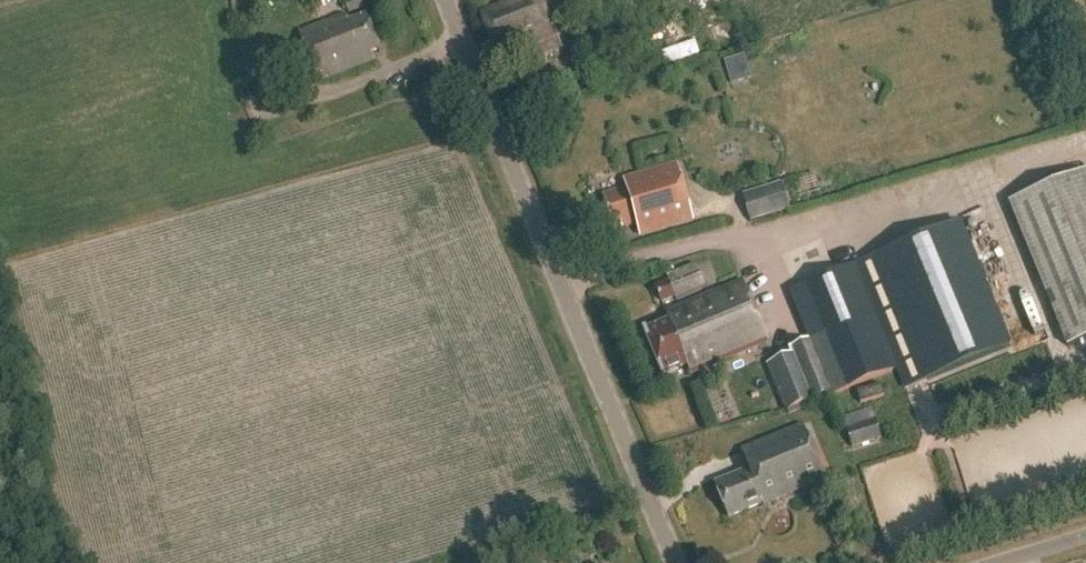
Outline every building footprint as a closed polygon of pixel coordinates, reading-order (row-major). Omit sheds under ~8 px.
[(365,10),(361,0),(344,0),(349,16),(365,10)] [(543,0),(517,0),(518,3),(507,8),(506,5),(481,15),(495,51),(500,49),(504,58),(558,36),(543,0)] [(348,23),(345,15),(299,33),(318,82),(374,61),(371,53),(381,49),(368,15),(348,23)] [(697,39),(663,48),(667,61),(701,52),(697,39)] [(724,57),(731,83),(753,78),(747,51),(724,57)] [(693,221),(678,165),(625,180),(628,190),(603,197),(610,224),(620,221),(622,227),(636,223),(640,236),(693,221)] [(1005,205),(1064,349),(1085,340),(1085,172),(1005,205)] [(782,184),(743,196),(751,223),(790,211),(782,184)] [(831,397),(900,370),(908,390),(1011,347),(960,223),(857,265),(805,287),(825,335),(809,341),(831,397)] [(706,291),(696,265),(666,277),(668,282),(655,287),(662,306),(676,301),(677,303),(706,291)] [(768,344),(742,281),(666,313),(670,323),(644,333),(662,378),(687,367),(691,375),(768,344)] [(794,346),(815,396),(829,391),(808,340),(794,346)] [(785,412),(816,401),(797,353),(767,365),(785,412)] [(861,404),(885,397),(881,386),(858,393),(861,404)] [(852,449),(882,439),(875,420),(847,429),(852,449)] [(826,481),(804,425),(741,450),(749,470),(716,483),(729,517),(763,504),(763,505),(826,481)]
